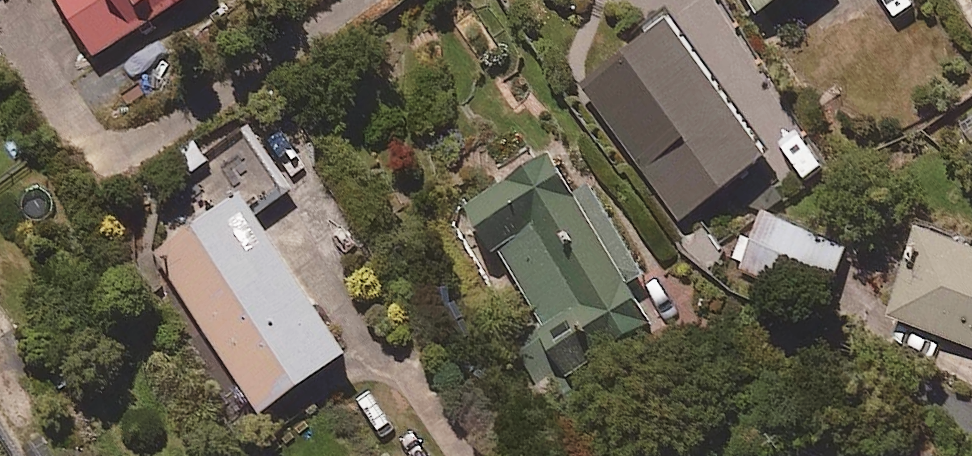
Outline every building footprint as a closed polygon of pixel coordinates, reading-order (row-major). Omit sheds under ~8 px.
[(96,56),(183,0),(59,0),(96,56)] [(757,11),(774,0),(750,0),(757,11)] [(771,154),(672,18),(582,83),(681,220),(771,154)] [(284,186),(245,126),(205,153),(196,139),(177,152),(186,165),(122,207),(258,413),(350,352),(254,206),(284,186)] [(672,310),(567,142),(468,203),(544,326),(522,341),(550,386),(672,310)] [(851,248),(763,206),(735,266),(822,308),(851,248)] [(924,225),(890,315),(971,346),(971,243),(924,225)]
